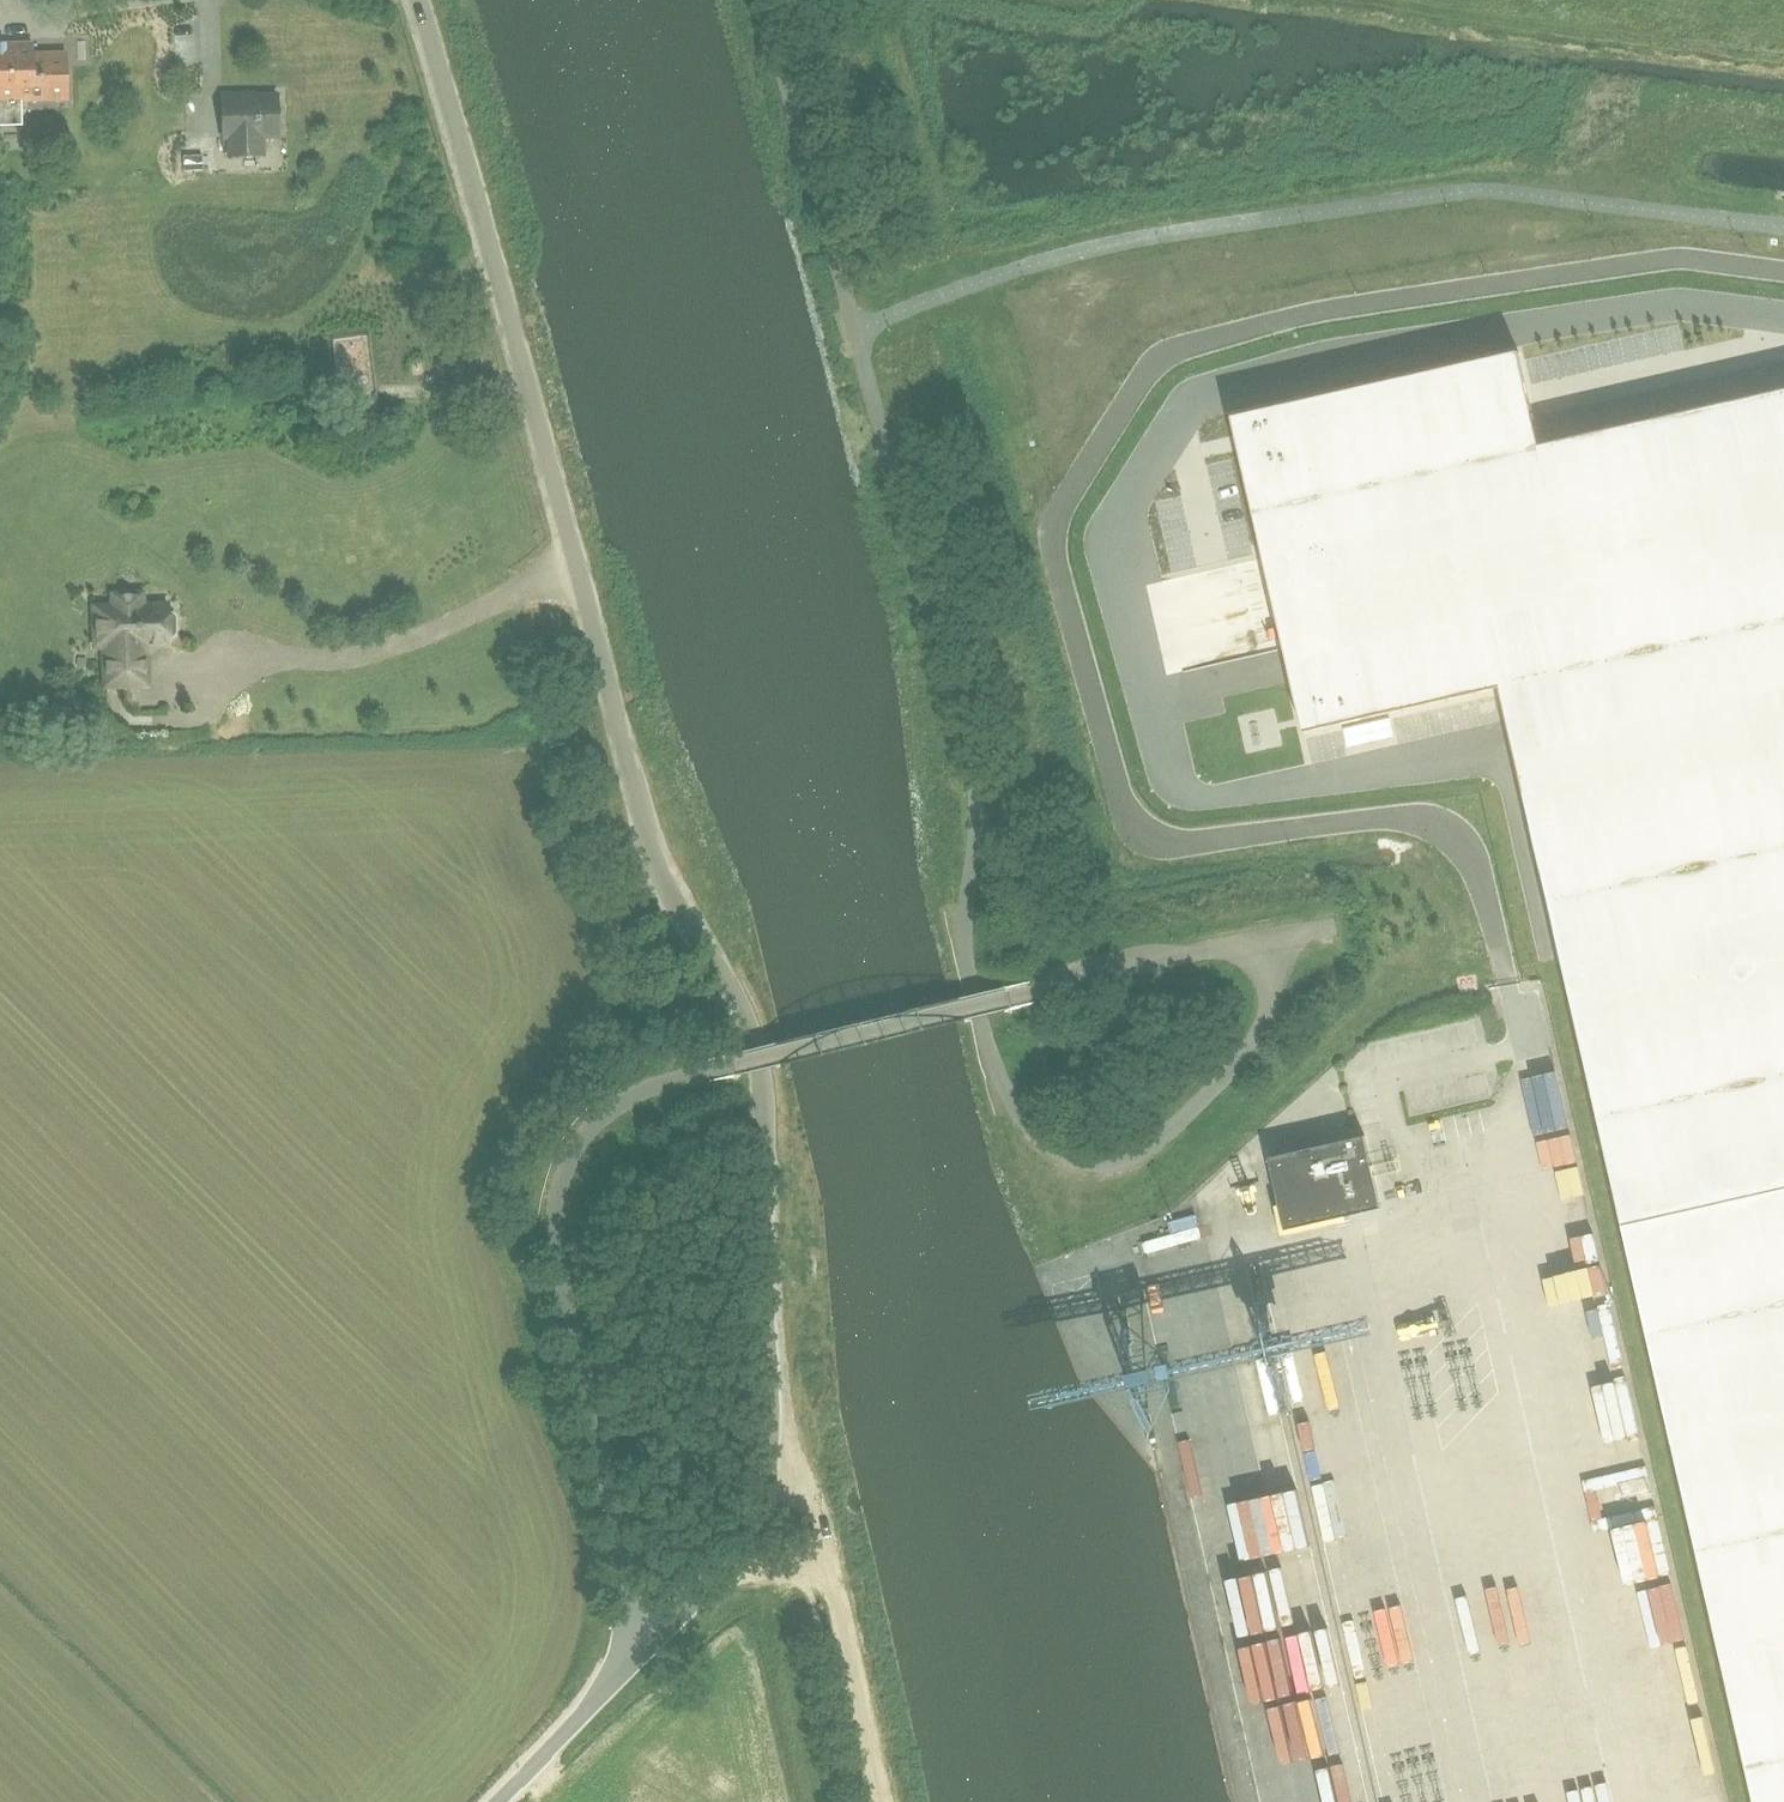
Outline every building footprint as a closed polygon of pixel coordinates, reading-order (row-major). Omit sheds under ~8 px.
[(67,98),(66,51),(32,52),(32,42),(0,43),(0,101),(67,98)] [(240,97),(240,94),(222,95),(223,137),(230,136),(230,156),(261,155),(261,136),(278,135),(277,96),(240,97)] [(1519,351),(1233,417),(1305,732),(1501,687),(1525,792),(1615,772),(1540,445),(1519,351)] [(1540,445),(1615,772),(1783,733),(1783,389),(1540,445)] [(147,685),(146,656),(146,650),(144,648),(150,642),(151,643),(167,643),(167,644),(169,644),(169,636),(172,636),(176,632),(175,616),(172,612),(168,612),(168,604),(142,605),(142,593),(112,594),(113,606),(94,606),(95,646),(104,646),(105,686),(147,685)] [(1525,792),(1575,1009),(1783,961),(1783,733),(1615,772),(1525,792)] [(1575,1009),(1624,1225),(1783,1189),(1783,961),(1575,1009)] [(1365,1135),(1269,1157),(1286,1229),(1382,1207),(1365,1135)] [(1624,1225),(1756,1801),(1783,1801),(1783,1189),(1624,1225)] [(1715,1751),(1696,1756),(1703,1786),(1723,1782),(1715,1751)]
